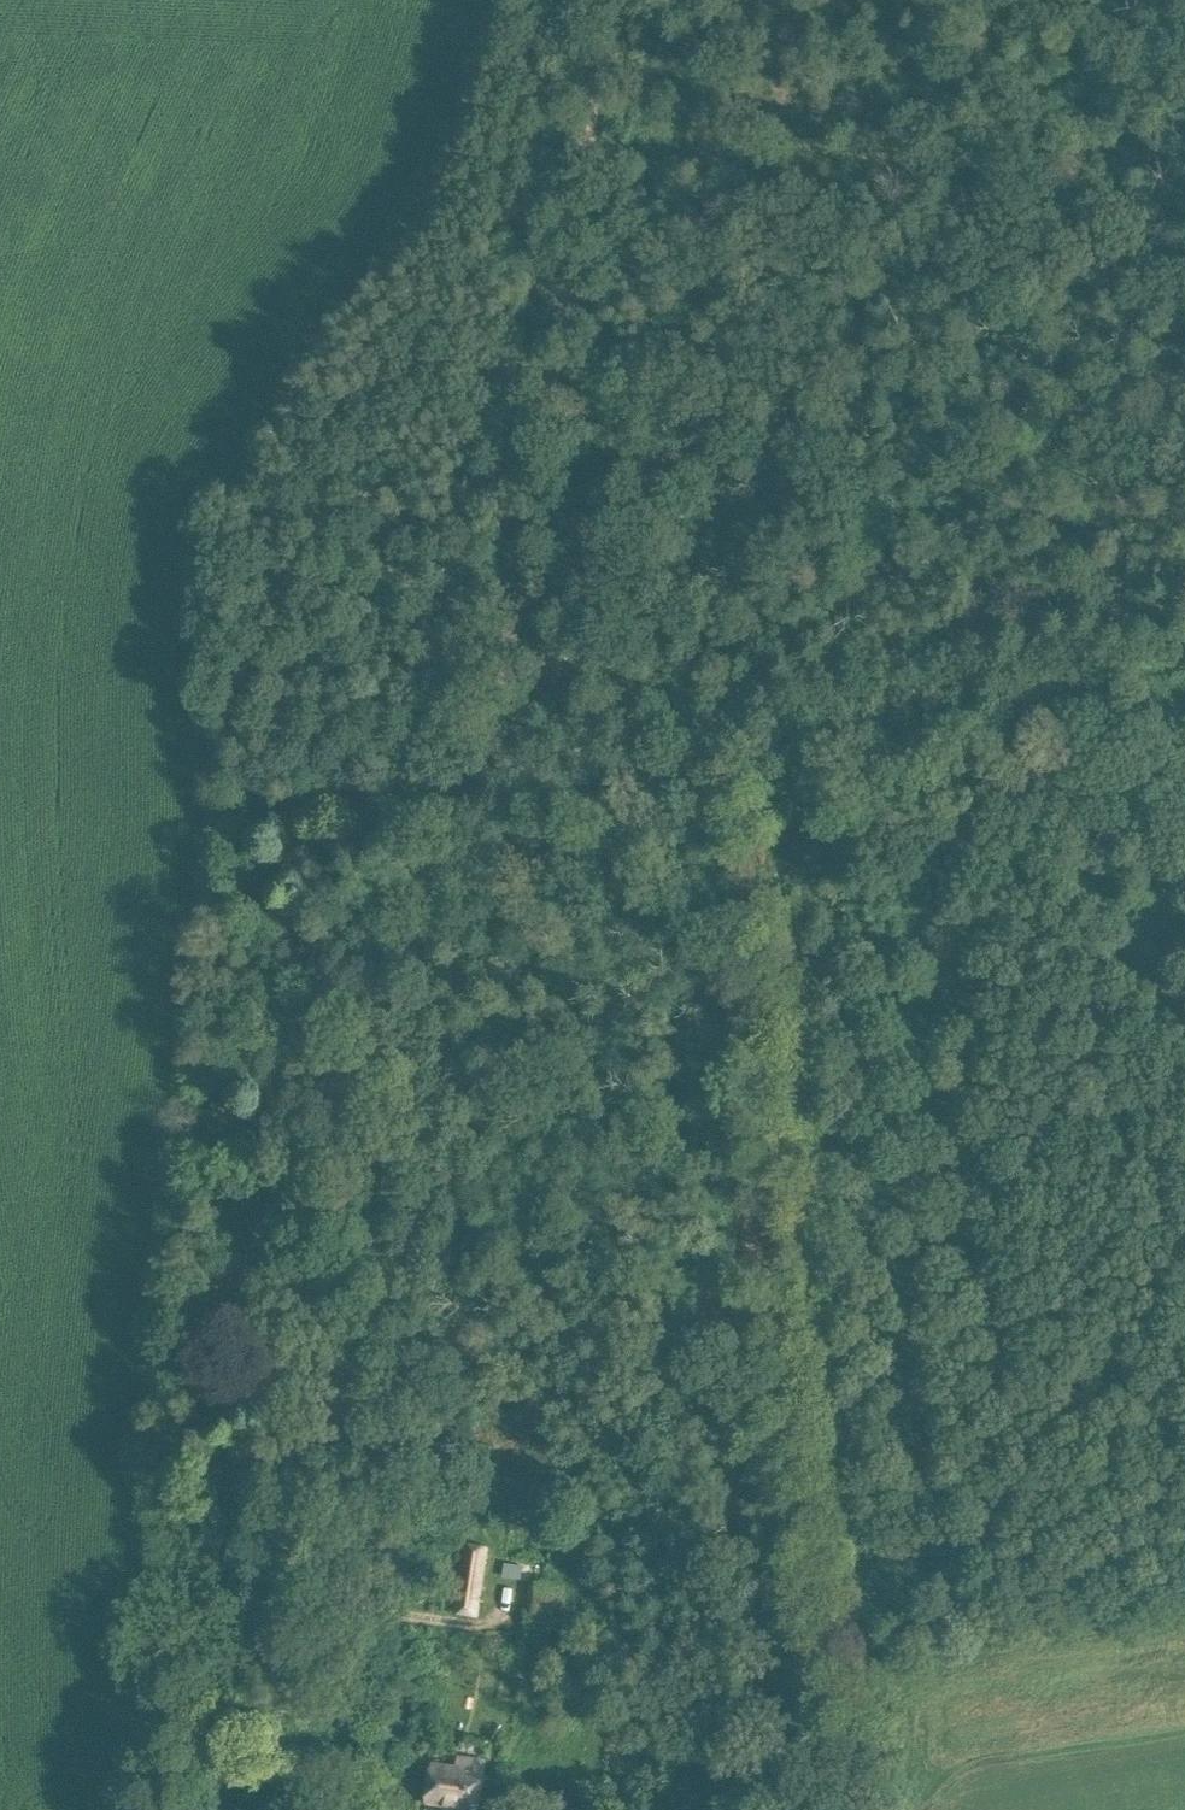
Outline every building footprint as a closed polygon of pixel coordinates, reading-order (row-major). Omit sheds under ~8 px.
[(479,1606),(488,1548),(466,1544),(464,1544),(464,1546),(466,1546),(458,1603),(456,1603),(455,1604),(457,1604),(456,1612),(477,1615),(478,1615),(479,1606)] [(512,1558),(509,1573),(526,1576),(529,1561),(512,1558)] [(492,1762),(460,1757),(459,1767),(434,1763),(428,1802),(481,1809),(485,1809),(492,1762)]
